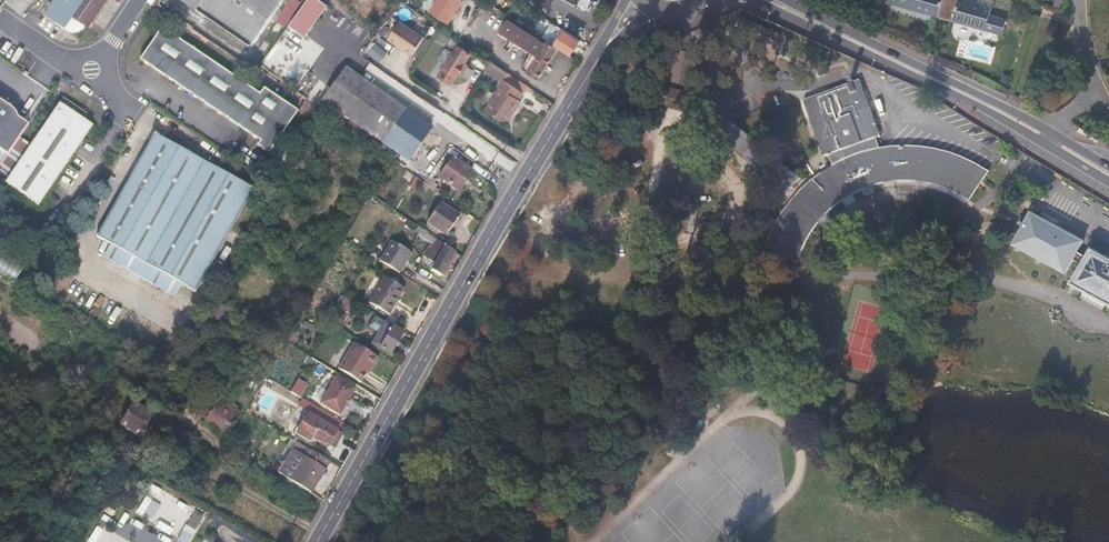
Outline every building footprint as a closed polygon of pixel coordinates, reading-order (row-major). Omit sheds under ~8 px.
[(44,13),(65,27),(71,29),(81,29),(84,26),(86,24),(88,26),(106,0),(53,0),(44,13)] [(248,47),(282,0),(185,0),(248,47)] [(464,0),(437,0),(430,11),(448,23),(454,14),(458,8),(464,0)] [(573,3),(588,10),(592,3),(595,5),(597,4),(599,0),(575,0),(573,3)] [(888,3),(946,19),(951,0),(889,0),(888,3)] [(1003,35),(1007,19),(990,14),(992,6),(975,1),(970,0),(951,0),(946,19),(1003,35)] [(300,5),(294,1),(270,34),(276,39),(300,5)] [(538,78),(558,47),(554,45),(547,40),(546,43),(507,18),(499,31),(531,51),(537,55),(531,64),(526,60),(521,67),(538,78)] [(747,19),(739,35),(751,41),(747,49),(772,60),(783,36),(747,19)] [(413,54),(424,36),(400,21),(389,38),(413,54)] [(554,29),(561,34),(554,45),(558,47),(559,48),(571,55),(581,39),(557,23),(554,29)] [(163,26),(142,59),(261,140),(258,145),(270,153),(299,110),(265,87),(261,93),(163,26)] [(384,49),(372,40),(361,55),(378,67),(386,57),(381,54),(384,49)] [(470,53),(457,45),(439,74),(452,82),(457,74),(465,61),(470,53)] [(531,51),(526,60),(531,64),(537,55),(531,51)] [(469,63),(465,61),(457,74),(460,76),(469,63)] [(500,87),(502,88),(488,110),(509,124),(523,101),(520,100),(525,93),(504,80),(509,73),(492,62),(486,71),(503,82),(500,87)] [(344,68),(323,100),(409,161),(431,129),(344,68)] [(509,73),(504,80),(525,93),(529,86),(509,73)] [(1011,77),(1003,74),(1001,80),(1008,83),(1011,77)] [(821,156),(825,155),(830,167),(823,171),(816,176),(808,182),(801,189),(790,202),(784,210),(774,226),(766,244),(764,251),(799,262),(804,246),(811,234),(816,227),(822,219),(828,214),(839,204),(848,198),(855,194),(862,191),(870,187),(880,185),(888,183),(897,182),(905,182),(921,183),(929,184),(982,167),(974,162),(965,158),(955,154),(938,149),(930,147),(921,146),(903,145),(895,146),(877,148),(873,137),(877,135),(856,80),(852,81),(851,78),(846,80),(847,83),(801,99),(821,156)] [(668,97),(682,104),(687,95),(673,88),(668,97)] [(61,103),(30,148),(3,188),(36,210),(90,132),(80,126),(85,119),(61,103)] [(19,140),(26,130),(8,117),(2,109),(0,107),(0,168),(19,140)] [(721,112),(708,128),(785,190),(799,173),(721,112)] [(256,188),(156,134),(98,239),(198,293),(256,188)] [(19,140),(0,168),(0,186),(3,188),(30,148),(19,140)] [(474,172),(454,158),(440,176),(460,191),(474,172)] [(970,201),(990,171),(982,167),(929,184),(941,186),(946,188),(960,195),(970,201)] [(427,210),(431,214),(427,220),(446,234),(460,216),(440,202),(435,208),(431,205),(427,210)] [(1082,266),(1087,258),(1077,252),(1083,241),(1031,213),(1013,246),(1065,274),(1073,261),(1082,266)] [(419,231),(416,235),(431,246),(428,250),(426,248),(423,254),(430,258),(434,261),(430,268),(441,275),(455,252),(418,224),(415,228),(419,231)] [(409,254),(388,242),(376,262),(397,274),(409,254)] [(24,263),(0,249),(0,272),(15,280),(24,263)] [(1082,266),(1071,285),(1076,287),(1108,305),(1108,260),(1092,250),(1087,258),(1082,266)] [(405,286),(384,273),(368,299),(389,312),(405,286)] [(1076,287),(1074,293),(1081,296),(1081,297),(1105,310),(1106,309),(1108,311),(1108,305),(1076,287)] [(359,302),(349,295),(342,307),(343,308),(349,311),(352,313),(359,302)] [(349,311),(343,308),(337,317),(343,321),(349,311)] [(386,321),(380,318),(376,324),(382,328),(386,321)] [(386,321),(382,328),(373,342),(391,353),(404,333),(386,321)] [(376,358),(352,344),(336,370),(359,384),(376,358)] [(239,375),(233,371),(222,389),(223,390),(226,392),(228,392),(239,375)] [(338,376),(320,403),(340,416),(357,388),(338,376)] [(123,386),(117,382),(103,403),(110,407),(123,386)] [(217,401),(203,393),(193,411),(207,419),(216,404),(217,401)] [(134,404),(128,415),(147,426),(153,416),(143,410),(140,408),(134,404)] [(223,408),(216,404),(207,419),(230,432),(239,417),(231,413),(223,408)] [(147,426),(128,415),(127,417),(145,429),(147,426)] [(127,417),(124,423),(142,434),(145,429),(127,417)] [(343,433),(322,421),(313,437),(333,449),(343,433)] [(293,449),(282,467),(291,473),(288,476),(311,491),(314,487),(316,486),(331,461),(311,449),(306,457),(293,449)] [(282,467),(280,471),(283,473),(288,476),(291,473),(282,467)] [(288,476),(283,473),(279,481),(284,484),(288,476)] [(288,476),(284,484),(307,500),(312,492),(311,491),(288,476)] [(202,519),(195,514),(187,527),(194,531),(202,519)] [(179,541),(180,541),(188,541),(191,535),(184,532),(179,541)]
